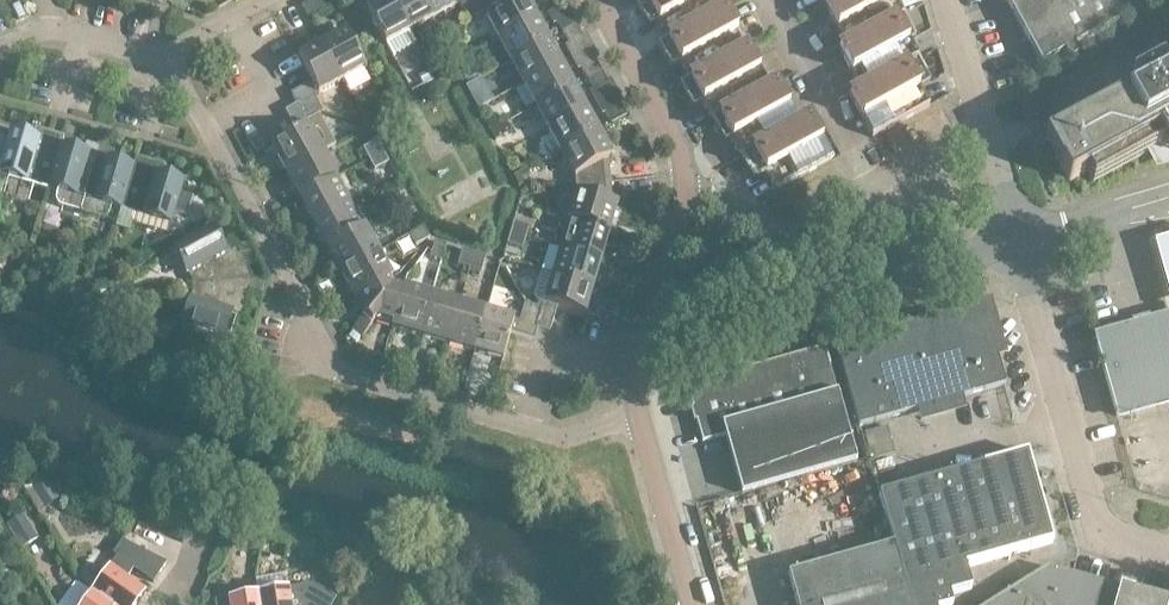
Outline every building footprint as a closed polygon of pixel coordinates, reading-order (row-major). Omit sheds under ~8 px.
[(391,0),(379,0),(365,7),(390,53),(413,41),(408,32),(391,0)] [(420,0),(391,0),(408,32),(431,19),(420,0)] [(431,19),(455,7),(451,0),(420,0),(431,19)] [(463,12),(480,3),(479,0),(466,0),(459,4),(463,12)] [(526,0),(517,0),(487,16),(500,40),(537,19),(526,0)] [(720,0),(643,0),(636,4),(643,18),(653,13),(668,39),(668,40),(725,9),(720,0)] [(825,6),(847,46),(904,15),(895,0),(837,0),(825,6)] [(1048,67),(1072,54),(1075,59),(1076,60),(1076,61),(1078,61),(1079,62),(1080,61),(1082,61),(1083,60),(1084,59),(1085,57),(1085,56),(1084,54),(1084,52),(1082,48),(1168,1),(1168,0),(1012,0),(1048,67)] [(312,1),(301,7),(309,22),(320,16),(312,1)] [(485,12),(480,3),(463,12),(468,21),(485,12)] [(747,49),(725,9),(668,40),(668,39),(658,44),(665,59),(675,53),(690,79),(690,80),(747,49)] [(911,28),(904,15),(847,46),(839,51),(861,91),(918,60),(903,33),(911,28)] [(558,23),(564,34),(578,26),(572,16),(558,23)] [(549,42),(537,19),(500,40),(512,63),(549,42)] [(584,37),(578,26),(564,34),(570,45),(584,37)] [(345,31),(322,44),(342,82),(365,69),(345,31)] [(562,65),(549,42),(512,63),(524,85),(562,65)] [(342,82),(322,44),(298,57),(318,94),(319,95),(342,82)] [(769,89),(747,49),(690,80),(690,79),(680,85),(687,99),(697,93),(712,120),(769,89)] [(925,73),(918,60),(861,91),(850,97),(872,138),(929,107),(914,79),(925,73)] [(582,69),(588,79),(602,71),(596,61),(582,69)] [(574,87),(562,65),(524,85),(536,107),(574,87)] [(1156,68),(1134,80),(1132,81),(1131,82),(1131,83),(1130,84),(1130,85),(1130,87),(1131,88),(1134,93),(1044,142),(1054,160),(1065,180),(1066,181),(1067,182),(1070,182),(1087,173),(1092,184),(1163,145),(1168,154),(1168,74),(1168,75),(1164,69),(1163,67),(1162,67),(1161,67),(1159,67),(1158,67),(1156,68)] [(428,71),(418,77),(422,84),(432,79),(428,71)] [(608,82),(602,71),(588,79),(594,90),(608,82)] [(480,78),(465,86),(470,94),(484,85),(480,78)] [(777,85),(769,89),(712,120),(719,133),(727,129),(742,156),(799,125),(777,85)] [(587,110),(574,87),(536,107),(549,130),(587,110)] [(314,96),(306,101),(315,118),(323,113),(314,96)] [(315,118),(306,101),(298,105),(307,122),(315,118)] [(606,113),(613,124),(627,117),(621,105),(606,113)] [(599,132),(587,110),(549,130),(561,153),(599,132)] [(810,119),(799,125),(742,156),(749,169),(760,163),(775,191),(832,160),(810,119)] [(325,127),(319,125),(311,129),(309,127),(299,132),(272,147),(286,173),(323,152),(335,145),(325,127)] [(498,127),(490,132),(495,140),(503,136),(498,127)] [(49,188),(62,147),(11,132),(0,170),(0,174),(49,188)] [(613,158),(599,132),(561,153),(575,178),(576,186),(610,182),(608,160),(613,158)] [(383,153),(377,141),(363,150),(369,161),(383,153)] [(98,158),(62,147),(49,188),(60,191),(58,196),(58,201),(60,205),(64,208),(82,213),(98,158)] [(337,178),(323,152),(286,173),(300,198),(337,178)] [(389,163),(383,153),(369,161),(374,171),(389,163)] [(134,168),(98,158),(82,213),(99,218),(104,218),(108,215),(111,211),(112,206),(122,209),(134,168)] [(184,183),(134,168),(122,209),(171,224),(175,213),(188,217),(194,198),(180,194),(184,183)] [(351,203),(337,178),(300,198),(314,223),(351,203)] [(612,204),(610,182),(576,186),(576,193),(569,221),(609,233),(617,205),(612,204)] [(410,202),(405,191),(390,199),(396,210),(410,202)] [(416,213),(410,202),(396,210),(402,221),(416,213)] [(364,228),(351,203),(314,223),(328,248),(364,228)] [(609,233),(569,221),(561,249),(601,261),(609,233)] [(529,226),(514,222),(510,234),(526,239),(529,226)] [(174,248),(195,286),(242,282),(213,227),(174,248)] [(430,238),(424,227),(410,235),(416,246),(430,238)] [(378,254),(364,228),(328,248),(341,274),(378,254)] [(173,232),(171,240),(176,241),(186,236),(173,232)] [(526,239),(510,234),(507,245),(522,250),(526,239)] [(1155,245),(1168,292),(1168,241),(1155,245)] [(446,245),(434,242),(430,257),(442,261),(446,245)] [(601,261),(561,249),(552,276),(593,288),(601,261)] [(474,253),(462,250),(457,265),(469,269),(474,253)] [(485,257),(474,253),(469,269),(481,272),(485,257)] [(392,279),(378,254),(341,274),(356,299),(359,297),(389,280),(389,281),(392,279)] [(593,288),(552,276),(544,304),(556,307),(585,316),(593,288)] [(359,297),(367,311),(353,330),(362,338),(377,320),(392,324),(393,324),(403,292),(402,291),(393,289),(389,281),(389,280),(359,297)] [(224,340),(242,282),(195,286),(182,327),(193,331),(189,345),(208,351),(213,337),(224,340)] [(163,284),(142,295),(148,306),(168,294),(163,284)] [(403,287),(402,291),(403,292),(393,324),(392,324),(391,330),(392,331),(392,329),(419,337),(431,296),(403,287)] [(459,304),(431,296),(419,337),(447,345),(459,304)] [(524,303),(519,321),(514,320),(511,333),(534,339),(537,327),(550,330),(556,307),(544,304),(543,309),(524,303)] [(1006,386),(982,303),(835,344),(858,427),(1006,386)] [(486,312),(459,304),(447,345),(474,353),(486,312)] [(514,320),(486,312),(474,353),(502,361),(511,333),(514,320)] [(1095,342),(1116,416),(1168,401),(1168,320),(1095,342)] [(857,462),(824,348),(686,387),(702,443),(725,436),(742,495),(857,462)] [(861,433),(868,459),(893,452),(885,426),(861,433)] [(1025,454),(878,495),(892,546),(909,604),(951,604),(949,596),(971,589),(965,567),(1052,542),(1035,481),(1034,476),(1028,454),(1025,454)] [(30,488),(22,488),(37,512),(58,500),(44,479),(30,488)] [(22,517),(6,527),(20,549),(36,539),(22,517)] [(0,526),(0,548),(3,553),(15,546),(2,525),(0,526)] [(117,558),(92,593),(109,604),(138,604),(145,594),(125,580),(134,569),(153,583),(167,563),(122,544),(114,556),(117,558)] [(892,546),(787,576),(795,604),(909,604),(892,546)] [(987,604),(1166,604),(1167,604),(1168,604),(1168,603),(1119,589),(1117,596),(1064,581),(1066,574),(1046,568),(987,604)] [(259,595),(261,604),(333,604),(337,598),(313,585),(288,589),(286,576),(256,581),(259,595)] [(92,593),(83,604),(109,604),(92,593)] [(259,595),(215,602),(216,604),(261,604),(259,595)]
